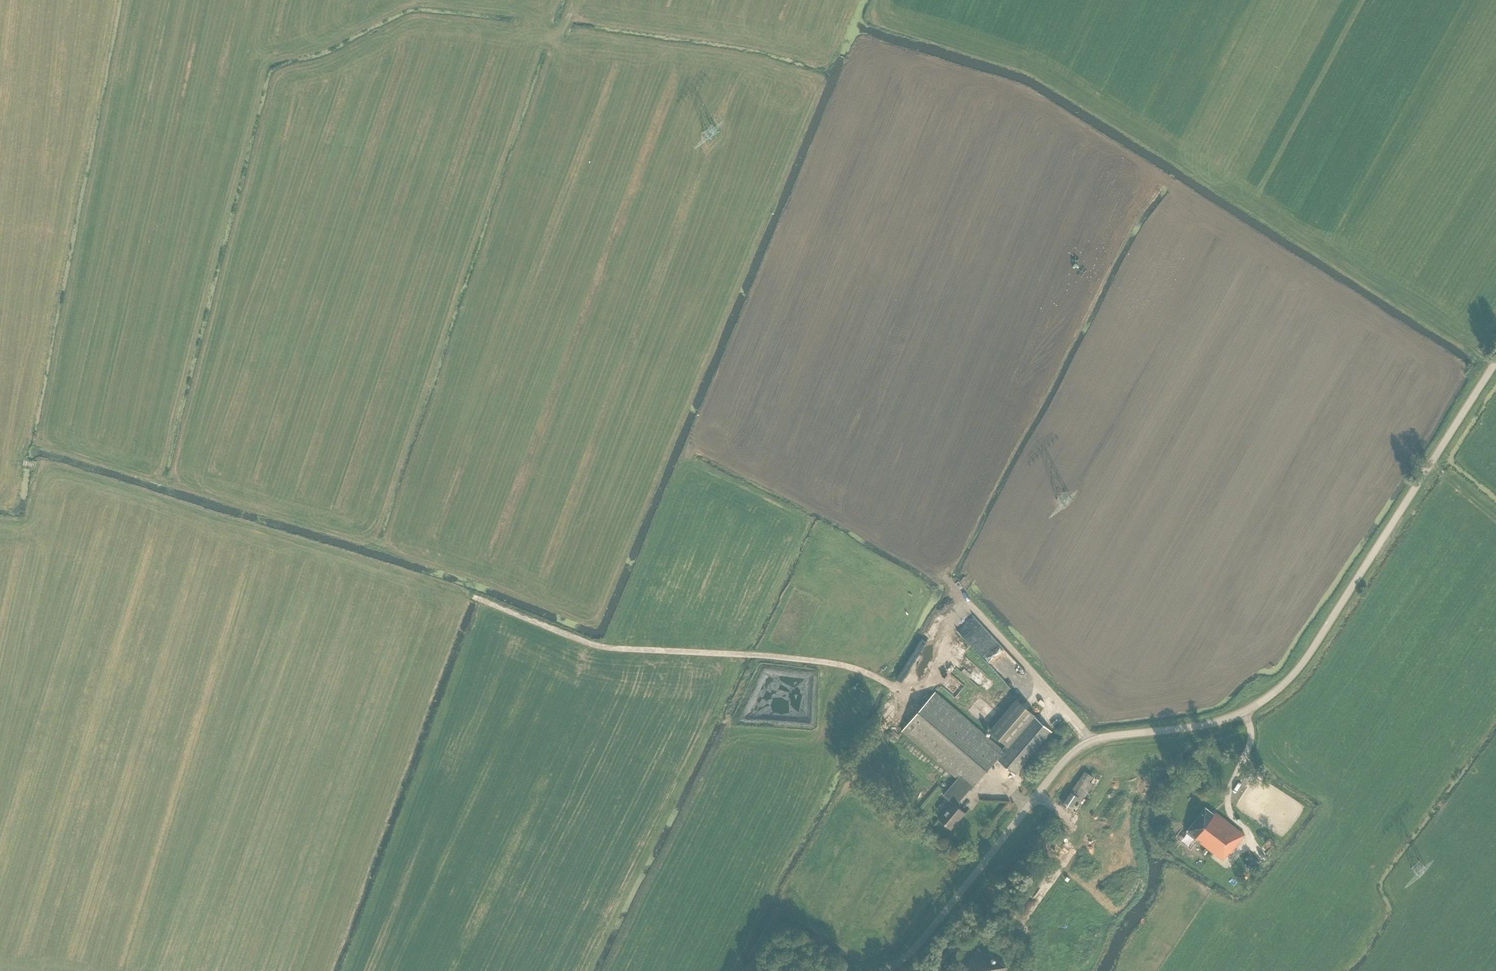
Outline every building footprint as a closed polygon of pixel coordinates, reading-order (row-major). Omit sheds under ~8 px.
[(935,692),(902,731),(958,779),(952,785),(943,795),(952,803),(939,819),(951,829),(965,813),(956,806),(970,790),(988,770),(998,758),(1001,754),(1004,751),(1002,749),(935,692)] [(1016,700),(990,730),(1006,744),(1002,749),(1004,751),(1008,746),(1035,716),(1016,700)] [(1001,754),(998,758),(1000,759),(998,761),(1014,775),(1051,731),(1035,718),(1003,756),(1001,754)] [(1077,807),(1093,784),(1090,781),(1093,776),(1085,771),(1062,804),(1071,810),(1074,805),(1077,807)] [(1213,814),(1204,807),(1186,832),(1223,860),(1229,852),(1230,853),(1244,834),(1215,812),(1213,814)]
